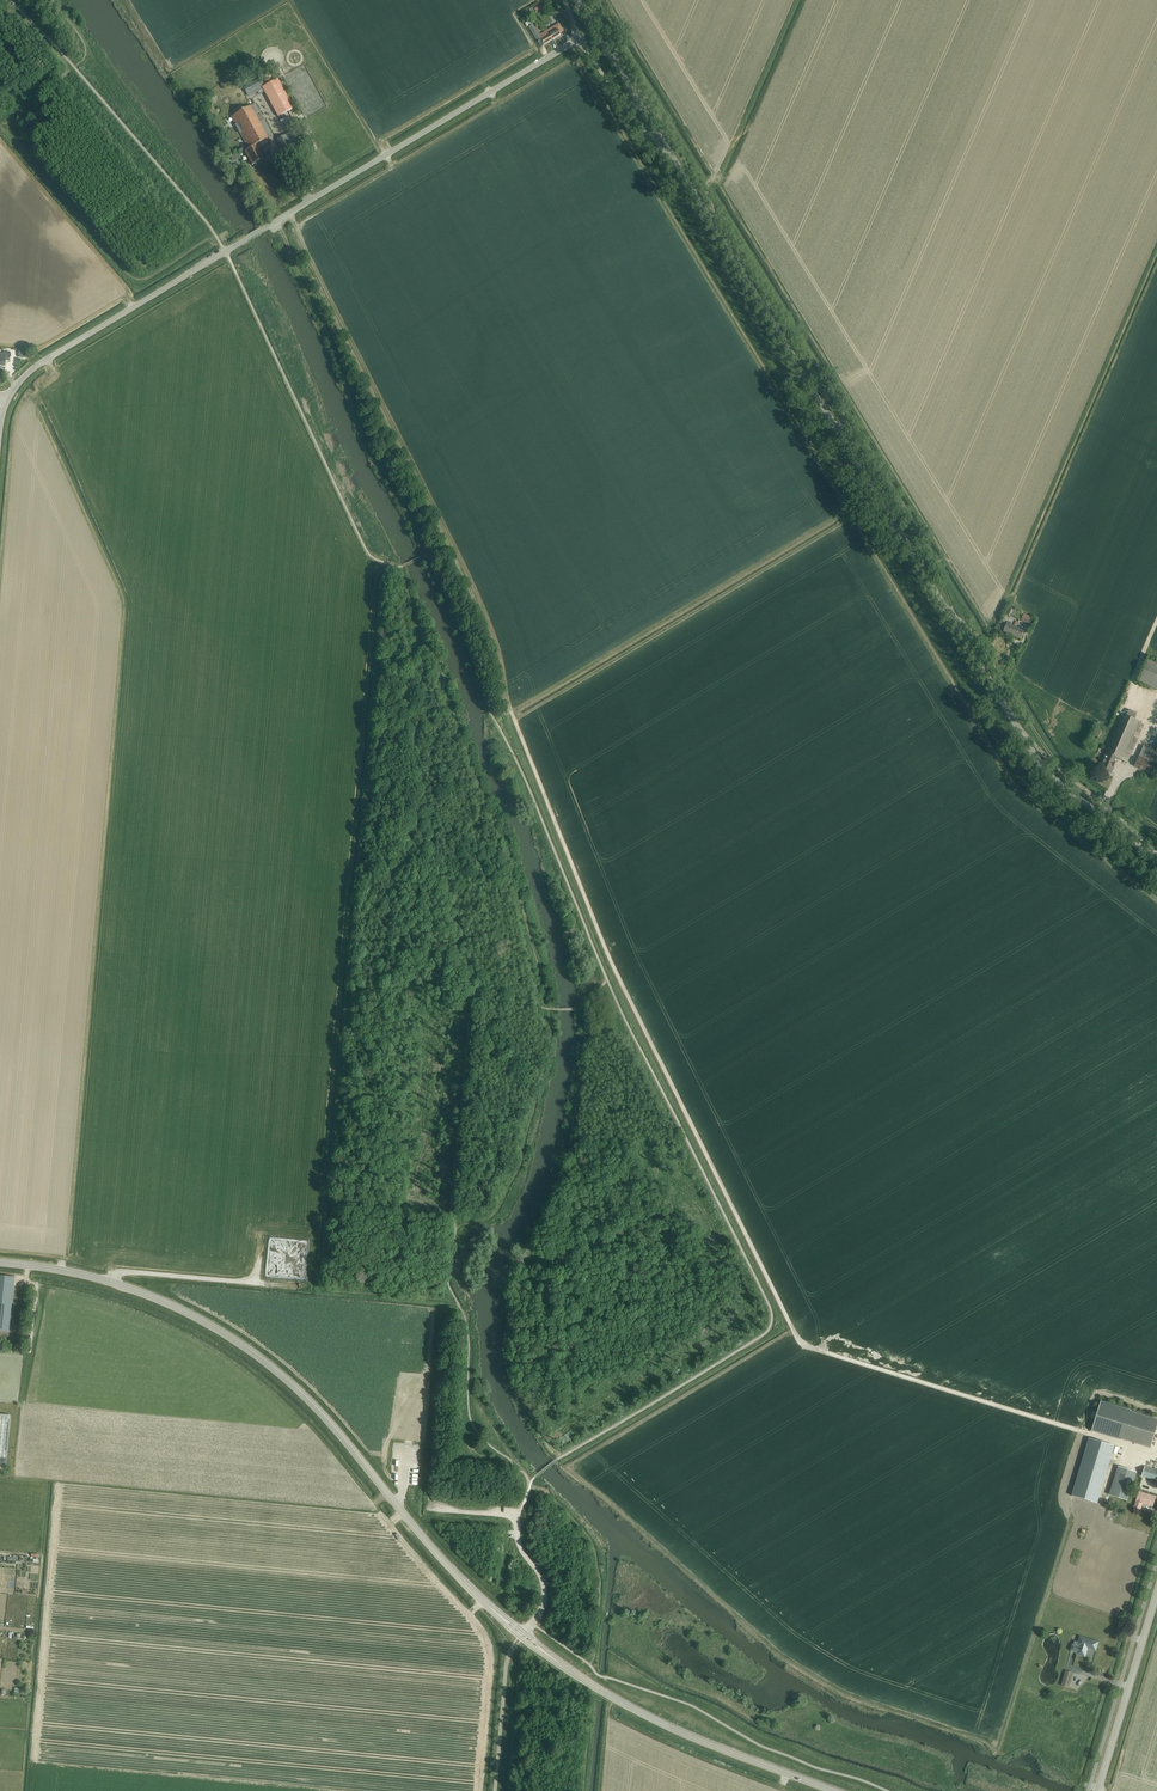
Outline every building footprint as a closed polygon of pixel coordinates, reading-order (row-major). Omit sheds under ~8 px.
[(531,14),(534,12),(535,13),(538,17),(540,16),(537,12),(541,8),(537,3),(531,7),(531,8),(528,10),(531,14)] [(534,24),(528,27),(538,42),(539,44),(539,45),(541,48),(544,46),(553,41),(549,35),(547,31),(543,33),(541,35),(534,24)] [(550,29),(547,31),(549,35),(553,41),(561,35),(559,33),(563,31),(559,24),(555,26),(550,29)] [(246,86),(244,88),(247,94),(249,93),(260,87),(262,86),(261,85),(264,83),(261,78),(257,81),(246,86)] [(279,117),(294,109),(278,79),(262,88),(279,117)] [(273,136),(255,104),(231,117),(248,148),(244,150),(252,166),(264,159),(257,145),(273,136)] [(287,156),(302,147),(293,131),(277,140),(287,156)] [(19,355),(18,357),(26,358),(26,356),(27,350),(19,349),(19,355)] [(5,367),(6,361),(10,361),(10,356),(10,354),(10,352),(4,351),(4,354),(0,353),(0,366),(5,367)] [(1009,608),(1006,615),(1011,617),(1012,617),(1015,610),(1013,609),(1010,608),(1009,608)] [(1024,615),(1021,621),(1028,624),(1031,618),(1031,617),(1026,615),(1025,614),(1024,615)] [(1007,624),(1004,632),(1012,636),(1016,628),(1014,627),(1011,626),(1007,624)] [(1016,628),(1012,636),(1021,639),(1024,631),(1016,628)] [(1139,682),(1156,690),(1156,664),(1149,660),(1139,682)] [(1103,760),(1104,760),(1101,769),(1107,771),(1107,772),(1109,773),(1110,772),(1112,773),(1118,759),(1127,763),(1144,724),(1135,720),(1137,713),(1129,710),(1126,716),(1122,714),(1105,754),(1103,760)] [(1095,747),(1095,746),(1102,731),(1095,728),(1088,744),(1095,747)] [(1147,772),(1154,775),(1156,772),(1156,749),(1156,752),(1144,746),(1135,767),(1147,772)] [(9,1332),(15,1278),(0,1276),(0,1331),(9,1332)] [(1116,1438),(1151,1449),(1156,1429),(1156,1420),(1102,1403),(1093,1431),(1116,1438)] [(6,1465),(10,1415),(0,1414),(0,1465),(6,1465)] [(1089,1439),(1072,1496),(1097,1504),(1115,1447),(1089,1439)] [(1145,1467),(1142,1476),(1156,1481),(1156,1470),(1145,1467)] [(1127,1501),(1136,1474),(1118,1468),(1109,1495),(1127,1501)] [(1152,1506),(1155,1497),(1139,1492),(1135,1506),(1141,1508),(1142,1503),(1152,1506)] [(1074,1653),(1077,1654),(1085,1656),(1087,1648),(1096,1650),(1098,1642),(1080,1637),(1078,1642),(1075,1641),(1074,1645),(1073,1644),(1070,1652),(1074,1653)] [(1066,1671),(1061,1685),(1069,1688),(1070,1684),(1068,1684),(1070,1676),(1072,1677),(1073,1673),(1066,1671)]
